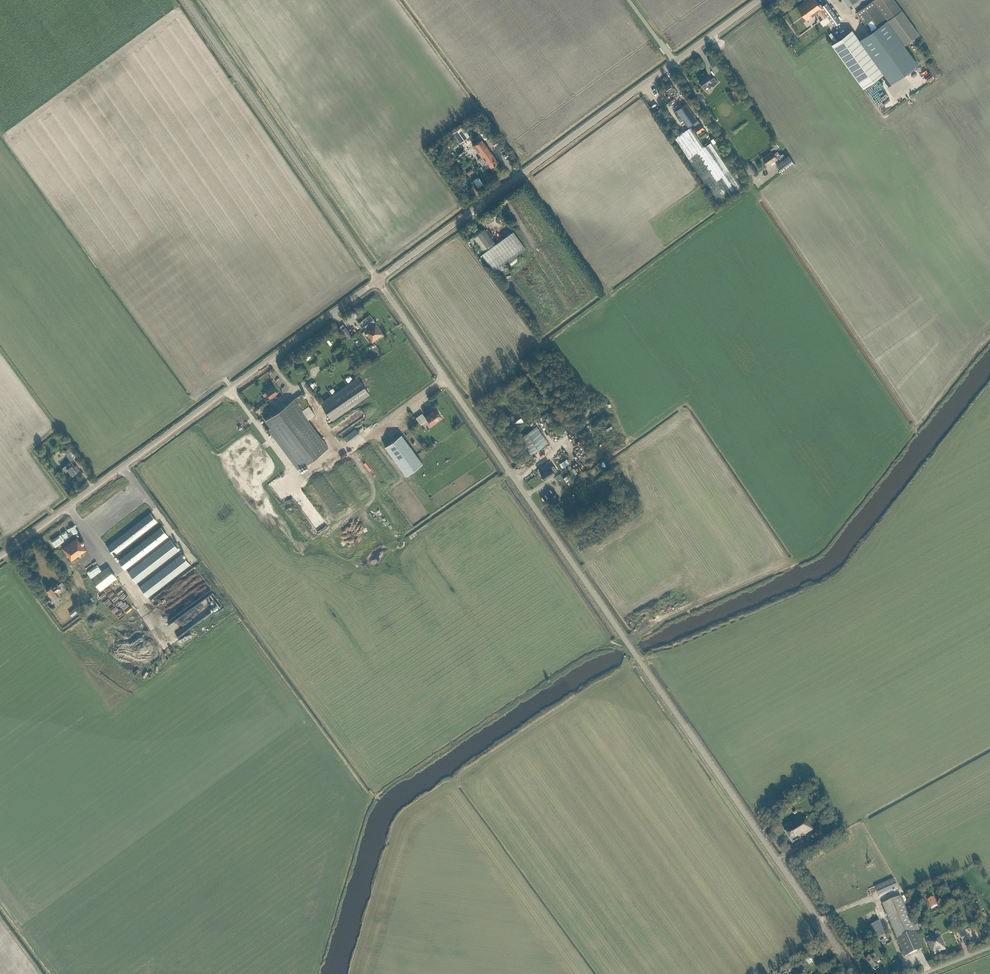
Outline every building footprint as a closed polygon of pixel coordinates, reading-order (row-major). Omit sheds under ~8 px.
[(821,6),(817,0),(807,0),(798,7),(800,10),(805,7),(809,12),(810,11),(813,16),(819,12),(823,9),(821,6)] [(887,21),(902,10),(895,0),(873,0),(857,12),(872,32),(887,21)] [(827,2),(821,6),(823,9),(828,16),(824,18),(820,21),(824,25),(831,20),(835,25),(841,21),(827,2)] [(805,7),(800,10),(807,20),(813,16),(810,11),(809,12),(805,7)] [(828,16),(823,9),(819,12),(824,18),(828,16)] [(902,10),(887,21),(904,45),(919,34),(902,10)] [(872,32),(859,41),(884,74),(891,84),(918,64),(904,45),(887,21),(872,32)] [(859,41),(852,31),(832,45),(864,88),(884,74),(859,41)] [(724,70),(723,70),(725,69),(721,64),(717,67),(718,69),(716,70),(718,74),(716,76),(718,78),(719,78),(721,80),(728,76),(724,70)] [(707,75),(699,81),(703,88),(707,85),(710,89),(714,86),(711,82),(707,75)] [(677,91),(676,90),(670,82),(665,86),(672,96),(677,92),(677,91)] [(731,92),(736,98),(741,95),(737,88),(731,92)] [(741,95),(736,98),(741,107),(747,103),(741,95)] [(670,96),(664,100),(666,104),(672,99),(670,96)] [(700,141),(698,138),(700,136),(698,133),(704,129),(701,123),(700,124),(698,120),(697,120),(686,104),(677,110),(688,126),(688,129),(674,138),(718,202),(742,186),(717,149),(712,141),(704,147),(700,141)] [(461,127),(453,133),(460,143),(468,137),(461,127)] [(706,133),(698,138),(700,141),(708,135),(706,133)] [(481,157),(478,159),(482,165),(484,164),(487,168),(490,166),(491,167),(498,162),(489,150),(482,139),(473,146),(481,157)] [(716,139),(712,141),(717,149),(721,146),(716,139)] [(462,148),(456,152),(459,156),(465,152),(462,148)] [(777,158),(779,157),(781,156),(781,155),(778,151),(774,154),(773,152),(763,158),(768,166),(778,159),(777,158)] [(781,156),(779,157),(781,161),(776,164),(782,173),(795,164),(786,152),(784,153),(787,156),(786,157),(783,153),(781,155),(781,156)] [(494,242),(491,238),(484,229),(469,239),(473,244),(475,242),(481,251),(494,242)] [(513,231),(481,254),(493,270),(525,247),(513,231)] [(355,319),(362,328),(373,320),(367,311),(355,319)] [(383,333),(375,322),(364,331),(372,342),(383,333)] [(345,326),(340,330),(346,339),(352,336),(345,326)] [(374,343),(369,346),(374,353),(379,350),(374,343)] [(358,377),(321,403),(332,420),(370,394),(358,377)] [(272,386),(266,391),(270,398),(271,397),(274,400),(277,398),(274,395),(277,393),(272,386)] [(301,394),(265,420),(267,424),(270,428),(268,429),(274,437),(276,435),(294,461),(292,462),(298,469),(328,447),(326,444),(321,447),(304,423),(315,414),(309,405),(301,394)] [(431,424),(441,417),(435,409),(425,417),(431,424)] [(419,415),(416,418),(421,424),(424,422),(419,415)] [(536,426),(519,438),(531,454),(548,442),(536,426)] [(355,428),(344,437),(348,442),(359,434),(355,428)] [(422,463),(401,434),(385,446),(406,475),(422,463)] [(71,461),(63,467),(66,471),(68,470),(72,475),(77,471),(79,470),(76,465),(75,466),(71,461)] [(550,467),(540,473),(545,480),(554,474),(553,472),(556,470),(557,471),(553,465),(550,467)] [(560,473),(555,477),(558,482),(563,478),(560,473)] [(568,475),(564,478),(569,485),(573,482),(568,475)] [(136,523),(107,546),(114,555),(143,533),(158,521),(150,512),(136,523)] [(146,538),(118,560),(125,569),(153,547),(168,536),(161,526),(146,538)] [(77,538),(62,548),(71,561),(87,550),(81,541),(80,542),(77,538)] [(129,573),(135,581),(178,549),(172,540),(129,573)] [(183,555),(140,588),(147,596),(189,563),(183,555)] [(107,566),(91,579),(100,590),(116,578),(107,566)] [(52,586),(46,590),(53,599),(50,601),(52,603),(59,598),(58,595),(56,592),(61,589),(63,592),(67,588),(62,582),(58,585),(57,583),(52,587),(52,586)] [(794,825),(784,831),(792,844),(794,843),(795,846),(800,843),(798,841),(814,831),(806,818),(794,825)] [(819,830),(811,835),(813,839),(822,834),(819,830)] [(894,878),(875,887),(879,897),(898,889),(894,878)] [(901,896),(882,904),(905,956),(923,948),(901,896)] [(938,906),(934,897),(927,900),(931,909),(938,906)] [(938,933),(926,938),(928,941),(927,941),(933,954),(945,949),(940,936),(939,936),(938,933)] [(874,954),(867,959),(873,968),(874,969),(878,967),(877,966),(878,965),(876,963),(879,962),(874,954)]
